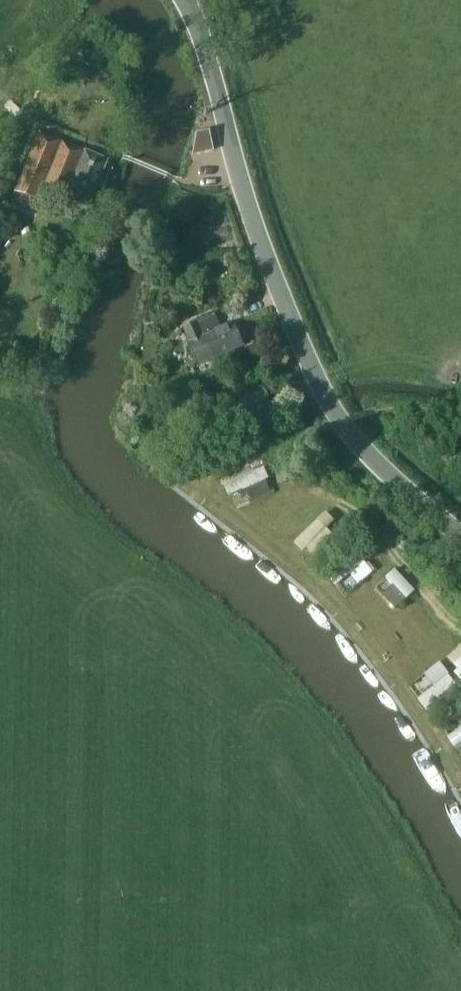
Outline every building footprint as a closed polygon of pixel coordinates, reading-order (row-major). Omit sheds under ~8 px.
[(107,164),(39,136),(15,193),(37,202),(43,187),(89,206),(107,164)] [(220,324),(215,311),(185,324),(192,340),(187,343),(197,367),(246,346),(234,318),(220,324)] [(35,374),(44,369),(37,359),(29,365),(35,374)] [(274,414),(263,387),(238,397),(249,424),(274,414)] [(227,479),(230,492),(253,487),(255,495),(275,491),(269,468),(227,479)] [(298,539),(316,557),(338,535),(321,518),(298,539)] [(370,552),(379,546),(374,538),(365,545),(370,552)] [(358,549),(331,575),(340,584),(367,558),(358,549)] [(367,562),(353,572),(359,581),(374,571),(367,562)] [(401,566),(388,574),(395,585),(387,591),(397,606),(417,593),(401,566)] [(449,657),(460,670),(460,645),(449,657)] [(429,706),(460,683),(442,660),(427,671),(437,685),(422,696),(429,706)]
